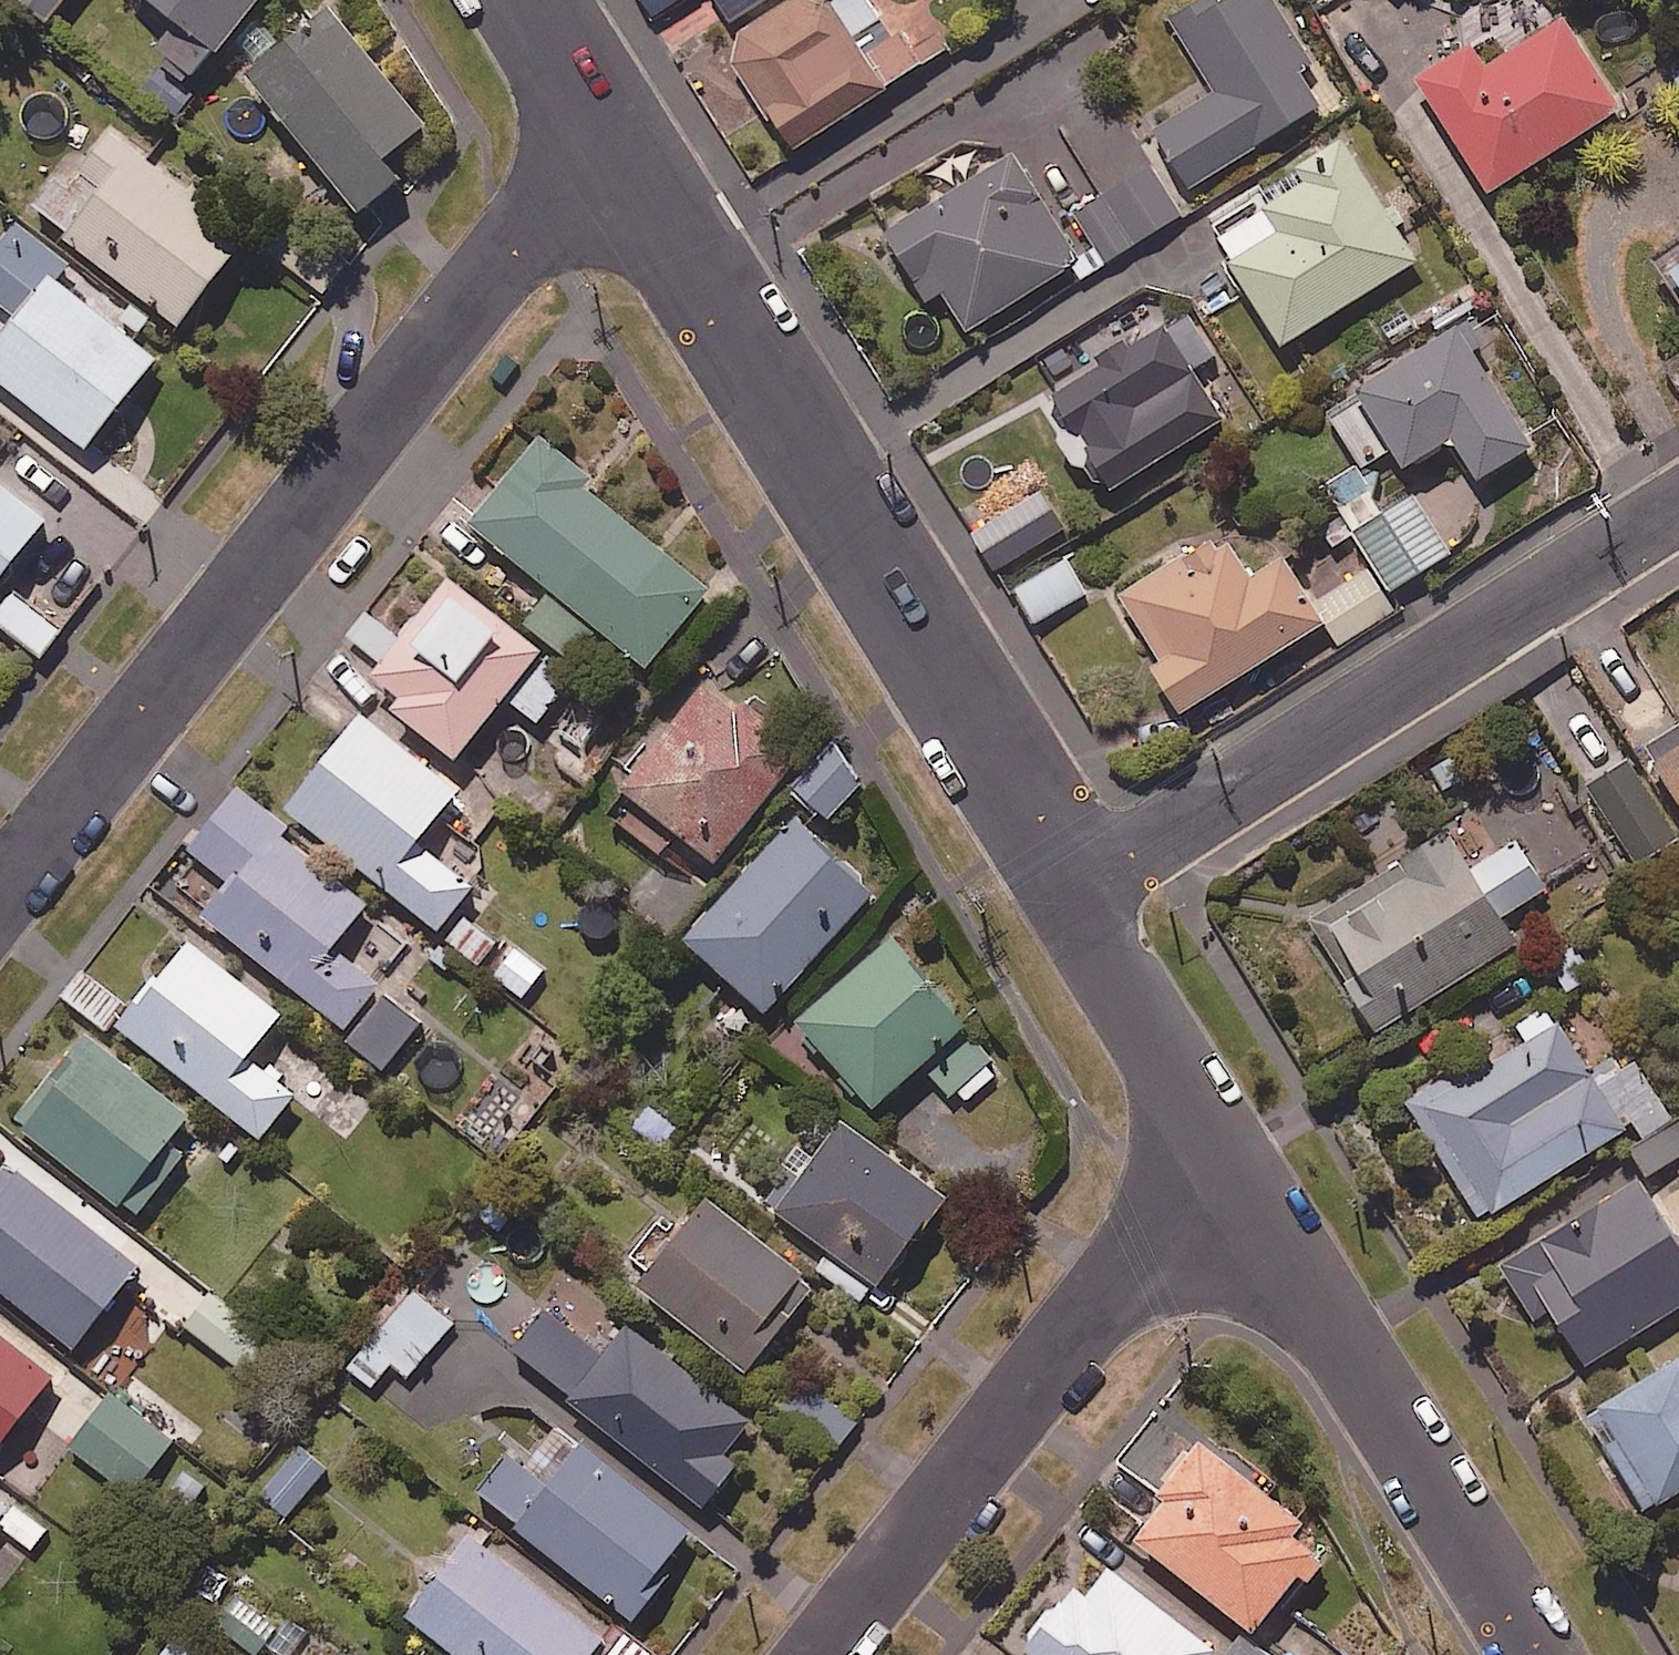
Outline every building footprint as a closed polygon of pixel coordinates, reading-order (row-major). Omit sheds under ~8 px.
[(53,25),(73,0),(23,0),(53,25)] [(184,26),(158,61),(200,91),(268,0),(150,0),(184,26)] [(659,26),(698,0),(642,0),(659,26)] [(870,0),(800,0),(705,65),(730,103),(750,90),(796,157),(959,47),(939,18),(900,44),(870,0)] [(1275,0),(1227,0),(1217,6),(1213,0),(1203,0),(1172,19),(1218,91),(1157,129),(1194,186),(1323,104),(1301,68),(1314,60),(1275,0)] [(1472,49),(1422,81),(1495,195),(1625,111),(1566,18),(1554,0),(1462,0),(1487,39),(1472,49)] [(431,128),(333,12),(251,81),(366,217),(405,184),(388,164),(431,128)] [(253,244),(113,131),(84,166),(76,160),(35,212),(183,332),(253,244)] [(1350,149),(1267,202),(1261,193),(1211,225),(1217,234),(1291,349),(1423,264),(1350,149)] [(1085,265),(1020,159),(891,238),(930,302),(946,293),(972,334),(1085,265)] [(1185,220),(1156,172),(1079,218),(1108,266),(1185,220)] [(117,328),(60,283),(71,269),(21,229),(0,256),(0,343),(4,346),(0,351),(0,380),(94,453),(163,364),(140,345),(156,324),(134,306),(117,328)] [(1106,368),(1096,374),(1048,405),(1109,501),(1230,424),(1199,375),(1220,361),(1190,314),(1168,328),(1135,349),(1130,339),(1100,358),(1106,368)] [(1530,441),(1454,325),(1356,388),(1406,465),(1451,435),(1477,475),(1530,441)] [(599,483),(547,441),(476,530),(499,548),(481,571),(526,608),(545,585),(560,597),(533,630),(578,666),(603,634),(653,674),(717,595),(591,493),(599,483)] [(0,487),(0,594),(52,528),(0,487)] [(1068,530),(1045,493),(978,535),(1001,572),(1068,530)] [(1449,551),(1413,494),(1353,531),(1388,589),(1449,551)] [(1257,581),(1235,546),(1223,554),(1217,546),(1125,603),(1193,713),(1326,631),(1335,646),(1395,610),(1370,568),(1315,602),(1289,561),(1257,581)] [(1089,597),(1068,562),(1022,590),(1044,625),(1089,597)] [(447,592),(408,644),(369,614),(343,649),(382,679),(371,693),(466,764),(511,704),(543,727),(573,687),(447,592)] [(20,595),(0,619),(0,621),(46,658),(67,633),(20,595)] [(711,689),(683,725),(629,797),(647,811),(635,827),(668,852),(679,837),(721,870),(777,797),(814,748),(755,703),(745,715),(711,689)] [(500,943),(463,914),(480,892),(426,849),(466,798),(368,720),(293,814),(445,936),(482,965),(500,943)] [(870,783),(832,749),(795,792),(833,826),(870,783)] [(1678,839),(1635,767),(1595,792),(1639,863),(1678,839)] [(1665,776),(1678,798),(1678,767),(1665,776)] [(290,831),(244,794),(195,854),(237,889),(210,922),(393,1070),(430,1024),(342,953),(374,913),(283,840),(290,831)] [(879,898),(799,826),(691,946),(771,1018),(879,898)] [(1477,872),(1454,835),(1313,924),(1384,1037),(1524,947),(1507,920),(1551,892),(1521,844),(1477,872)] [(973,1030),(896,943),(804,1025),(880,1112),(973,1030)] [(288,1021),(194,946),(126,1032),(266,1144),(301,1100),(255,1062),(288,1021)] [(1600,1084),(1559,1020),(1417,1111),(1491,1225),(1667,1111),(1635,1062),(1600,1084)] [(197,1125),(94,1040),(22,1128),(124,1212),(197,1125)] [(997,1075),(971,1049),(939,1083),(965,1108),(997,1075)] [(953,1204),(850,1127),(783,1216),(886,1293),(953,1204)] [(14,1169),(0,1187),(0,1293),(79,1356),(145,1274),(14,1169)] [(1645,1186),(1508,1274),(1547,1333),(1560,1324),(1591,1372),(1678,1316),(1678,1239),(1645,1186)] [(810,1282),(715,1205),(645,1292),(754,1380),(791,1334),(777,1322),(810,1282)] [(456,1323),(406,1286),(347,1368),(376,1389),(393,1366),(414,1381),(456,1323)] [(608,1359),(557,1319),(526,1359),(579,1400),(569,1413),(706,1520),(744,1470),(732,1460),(757,1428),(631,1330),(608,1359)] [(0,1336),(0,1459),(60,1382),(0,1336)] [(1597,1416),(1657,1509),(1678,1495),(1678,1363),(1597,1416)] [(177,1444),(116,1398),(77,1450),(138,1496),(177,1444)] [(1167,1475),(1177,1483),(1165,1498),(1174,1505),(1143,1546),(1260,1638),(1302,1584),(1310,1590),(1332,1561),(1302,1537),(1309,1528),(1206,1447),(1196,1460),(1185,1451),(1167,1475)] [(331,1473),(301,1448),(263,1494),(293,1519),(331,1473)] [(698,1535),(587,1452),(558,1492),(515,1460),(481,1505),(635,1620),(698,1535)] [(2,1533),(34,1557),(55,1529),(22,1505),(9,1523),(0,1516),(0,1535),(2,1533)] [(477,1542),(414,1623),(456,1654),(603,1654),(610,1646),(477,1542)] [(1112,1573),(1089,1604),(1070,1589),(1024,1651),(1030,1654),(1220,1654),(1112,1573)] [(241,1598),(218,1627),(254,1654),(263,1654),(282,1631),(241,1598)] [(181,1629),(160,1654),(212,1654),(181,1629)] [(632,1636),(614,1654),(653,1654),(632,1636)] [(1252,1637),(1235,1654),(1271,1654),(1252,1637)]
